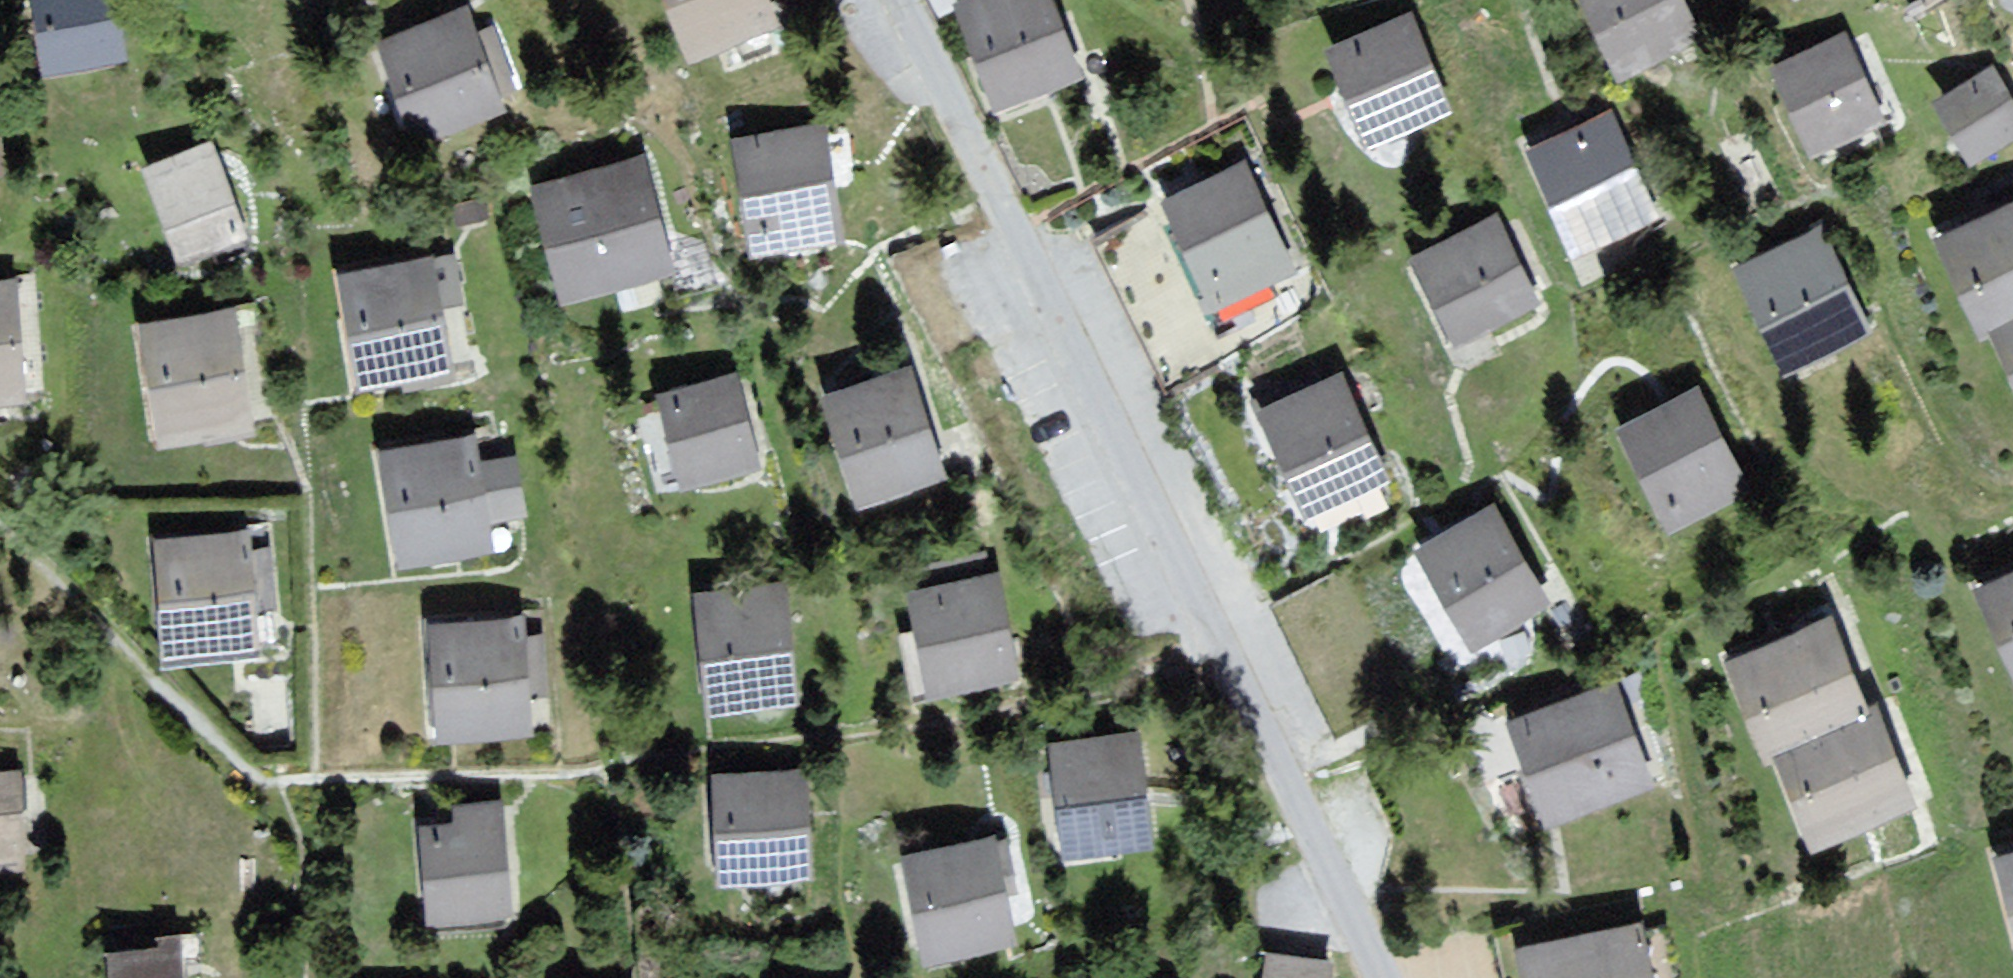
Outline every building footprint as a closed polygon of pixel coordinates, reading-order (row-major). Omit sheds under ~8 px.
[(30,70),(118,60),(112,0),(22,0),(30,70)] [(664,65),(768,31),(758,0),(643,0),(664,65)] [(941,2),(980,114),(1074,81),(1046,0),(946,0),(941,2)] [(1601,85),(1688,46),(1668,0),(1564,0),(1601,85)] [(1788,8),(1808,0),(1785,0),(1788,8)] [(458,6),(358,43),(395,142),(494,105),(458,6)] [(1403,15),(1309,57),(1350,148),(1444,106),(1403,15)] [(1835,35),(1755,70),(1793,158),(1874,124),(1835,35)] [(1970,156),(2012,131),(2012,90),(1993,57),(1932,94),(1970,156)] [(1605,115),(1513,151),(1554,255),(1646,219),(1605,115)] [(816,135),(719,145),(730,255),(827,245),(816,135)] [(207,145),(134,164),(160,262),(233,242),(207,145)] [(640,165),(520,186),(540,300),(660,279),(640,165)] [(1239,172),(1152,206),(1197,322),(1284,288),(1239,172)] [(1922,233),(1963,333),(2012,311),(2012,194),(1922,233)] [(1497,214),(1393,256),(1429,346),(1534,305),(1497,214)] [(1816,230),(1724,265),(1769,383),(1861,348),(1816,230)] [(424,256),(325,273),(347,398),(445,381),(424,256)] [(0,281),(0,398),(24,396),(15,280),(0,281)] [(1963,333),(2005,431),(2012,428),(2012,311),(1963,333)] [(226,314),(126,325),(140,441),(240,430),(226,314)] [(734,374),(644,392),(666,496),(755,477),(734,374)] [(908,379),(807,402),(831,506),(932,483),(908,379)] [(1333,381),(1241,415),(1277,514),(1370,480),(1333,381)] [(1701,387),(1606,422),(1649,538),(1744,503),(1701,387)] [(466,440),(367,457),(386,569),(486,552),(466,440)] [(1491,505),(1401,547),(1448,646),(1538,604),(1491,505)] [(241,529),(136,536),(145,663),(250,656),(241,529)] [(1961,589),(2002,689),(2012,684),(2012,566),(1961,589)] [(995,573),(895,588),(911,689),(1011,674),(995,573)] [(785,594),(688,599),(695,716),(792,710),(785,594)] [(1826,614),(1712,664),(1753,764),(1869,712),(1826,614)] [(520,624),(418,630),(425,742),(527,736),(520,624)] [(2002,689),(2012,715),(2012,684),(2002,689)] [(1612,685),(1495,722),(1529,830),(1647,793),(1612,685)] [(1869,712),(1753,764),(1795,861),(1910,812),(1869,712)] [(1124,739),(1032,750),(1045,860),(1138,849),(1124,739)] [(797,771),(699,781),(710,891),(808,881),(797,771)] [(502,811),(411,816),(418,926),(508,921),(502,811)] [(991,839),(890,863),(914,962),(1015,938),(991,839)] [(1983,855),(2012,957),(2012,846),(1983,855)] [(1500,946),(1505,977),(1651,977),(1642,923),(1500,946)] [(95,951),(96,977),(169,977),(168,949),(95,951)] [(1250,958),(1247,977),(1312,977),(1314,966),(1250,958)]
